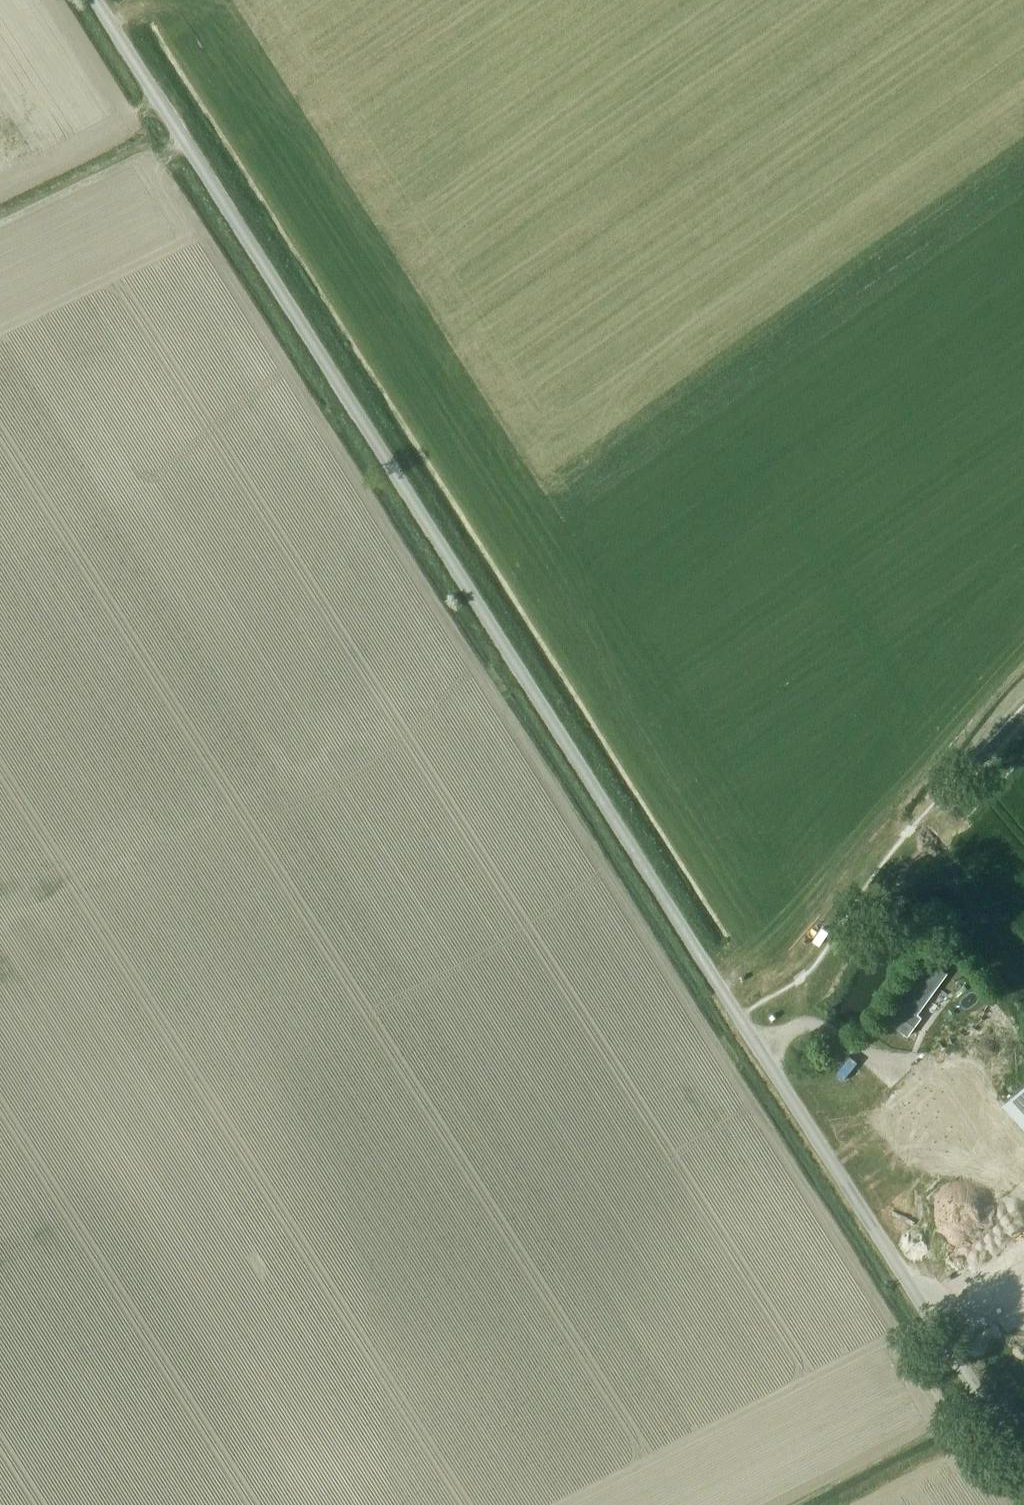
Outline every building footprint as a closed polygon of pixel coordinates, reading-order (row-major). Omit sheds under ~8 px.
[(929,958),(885,1019),(909,1036),(923,1017),(918,1013),(948,973),(929,958)] [(1006,1102),(1023,1122),(1023,1085),(1006,1102)] [(963,1254),(977,1269),(1002,1246),(989,1231),(963,1254)] [(1002,1285),(1020,1307),(1023,1304),(1023,1268),(1002,1285)]
